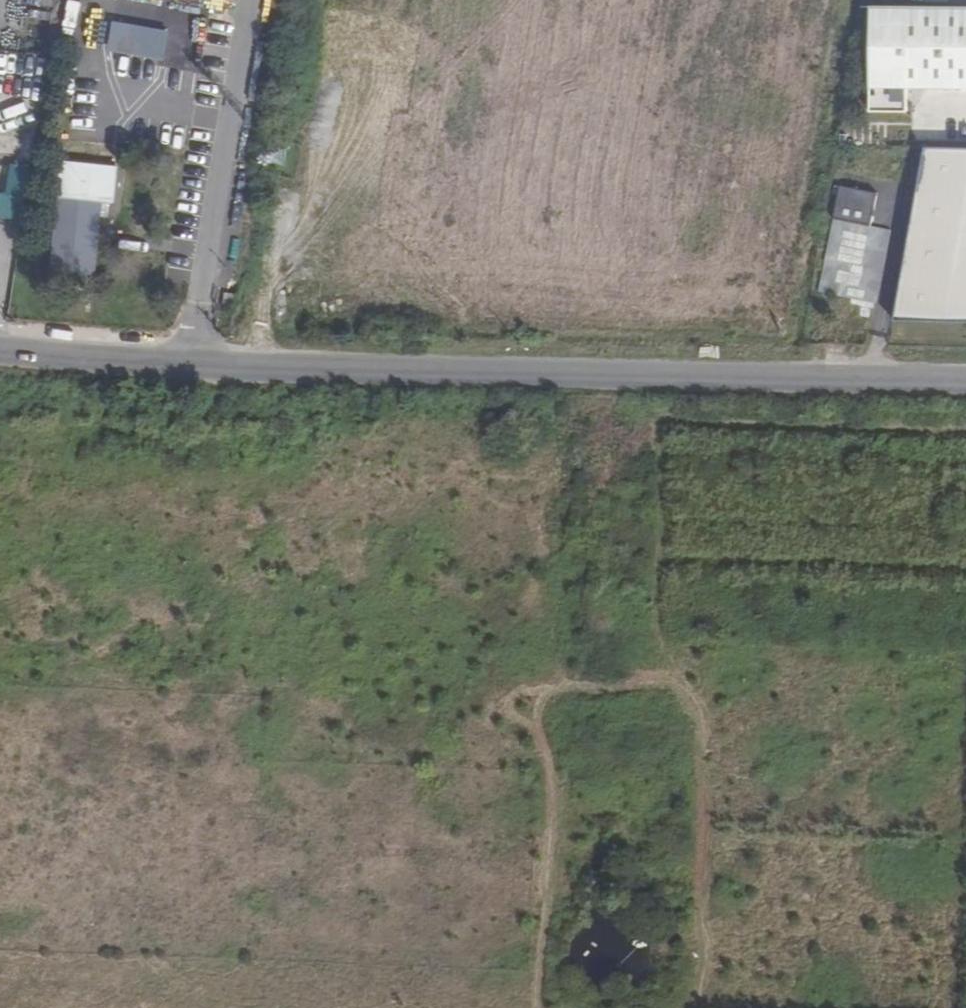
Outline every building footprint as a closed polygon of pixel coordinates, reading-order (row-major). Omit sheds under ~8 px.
[(874,5),(873,110),(910,111),(910,86),(965,86),(965,6),(874,5)] [(115,23),(111,49),(160,55),(163,29),(115,23)] [(929,146),(896,318),(965,320),(965,147),(929,146)] [(119,168),(60,161),(47,273),(94,278),(102,204),(115,206),(119,168)] [(21,219),(29,166),(10,163),(5,193),(0,192),(0,216),(21,219)] [(881,293),(895,220),(877,216),(881,192),(843,185),(824,282),(881,293)]
